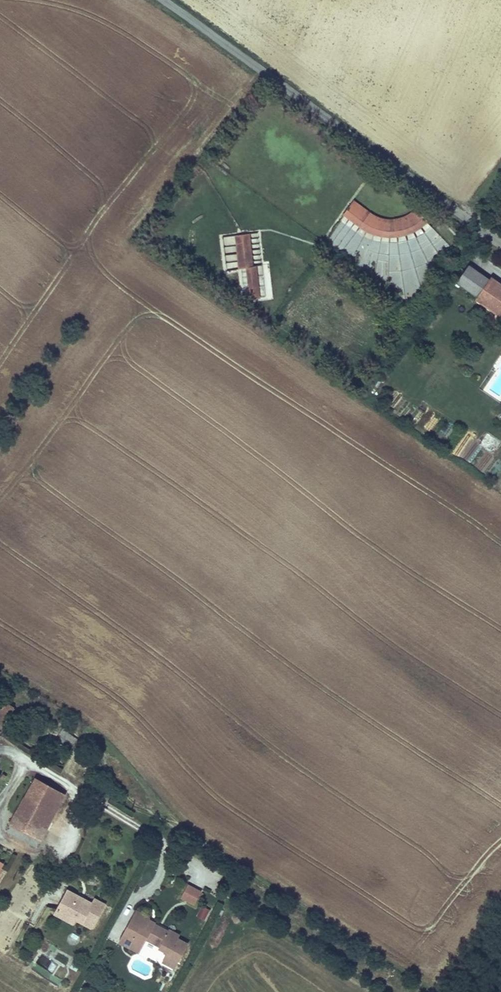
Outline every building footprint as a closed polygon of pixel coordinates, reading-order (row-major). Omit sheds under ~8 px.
[(415,214),(418,212),(416,210),(412,214),(408,217),(403,219),(398,220),(393,221),(388,220),(384,219),(375,216),(367,211),(360,206),(357,204),(355,206),(362,211),(369,215),(376,219),(386,222),(391,223),(396,223),(401,222),(406,220),(411,218),(415,214)] [(427,222),(418,212),(415,214),(411,218),(406,220),(401,222),(396,223),(391,223),(386,222),(376,219),(369,215),(362,211),(355,206),(348,217),(355,222),(363,227),(371,231),(379,234),(386,236),(393,237),(400,236),(407,234),(414,231),(420,228),(425,224),(427,222)] [(343,224),(335,242),(364,256),(372,240),(359,234),(360,232),(343,224)] [(257,304),(250,236),(236,238),(242,305),(257,304)] [(456,283),(476,298),(489,280),(482,275),(469,266),(456,283)] [(484,272),(482,275),(489,280),(476,298),(475,299),(500,318),(500,285),(484,272)] [(500,443),(500,441),(486,433),(479,445),(495,454),(500,443)] [(0,708),(0,731),(14,706),(4,701),(0,708)] [(63,728),(59,734),(61,735),(67,739),(74,744),(78,739),(63,728)] [(67,739),(61,735),(57,742),(62,745),(67,739)] [(98,790),(106,779),(97,774),(90,785),(98,790)] [(60,803),(65,793),(34,777),(15,815),(29,822),(44,794),(60,803)] [(15,815),(9,825),(40,841),(60,803),(44,794),(29,822),(15,815)] [(40,841),(9,825),(5,833),(36,849),(40,841)] [(186,882),(179,897),(194,904),(201,889),(186,882)] [(92,902),(67,888),(55,910),(75,921),(92,930),(107,904),(94,897),(92,902)] [(200,905),(195,916),(205,920),(209,909),(200,905)] [(148,923),(151,919),(149,919),(150,917),(136,909),(118,943),(130,949),(135,940),(143,945),(146,940),(159,947),(158,949),(166,953),(161,963),(175,970),(189,943),(178,938),(180,934),(169,928),(168,930),(155,923),(154,926),(148,923)] [(73,925),(75,921),(55,910),(53,914),(73,925)] [(143,945),(135,940),(130,949),(139,954),(143,945)] [(35,961),(29,970),(58,990),(64,982),(35,961)]
